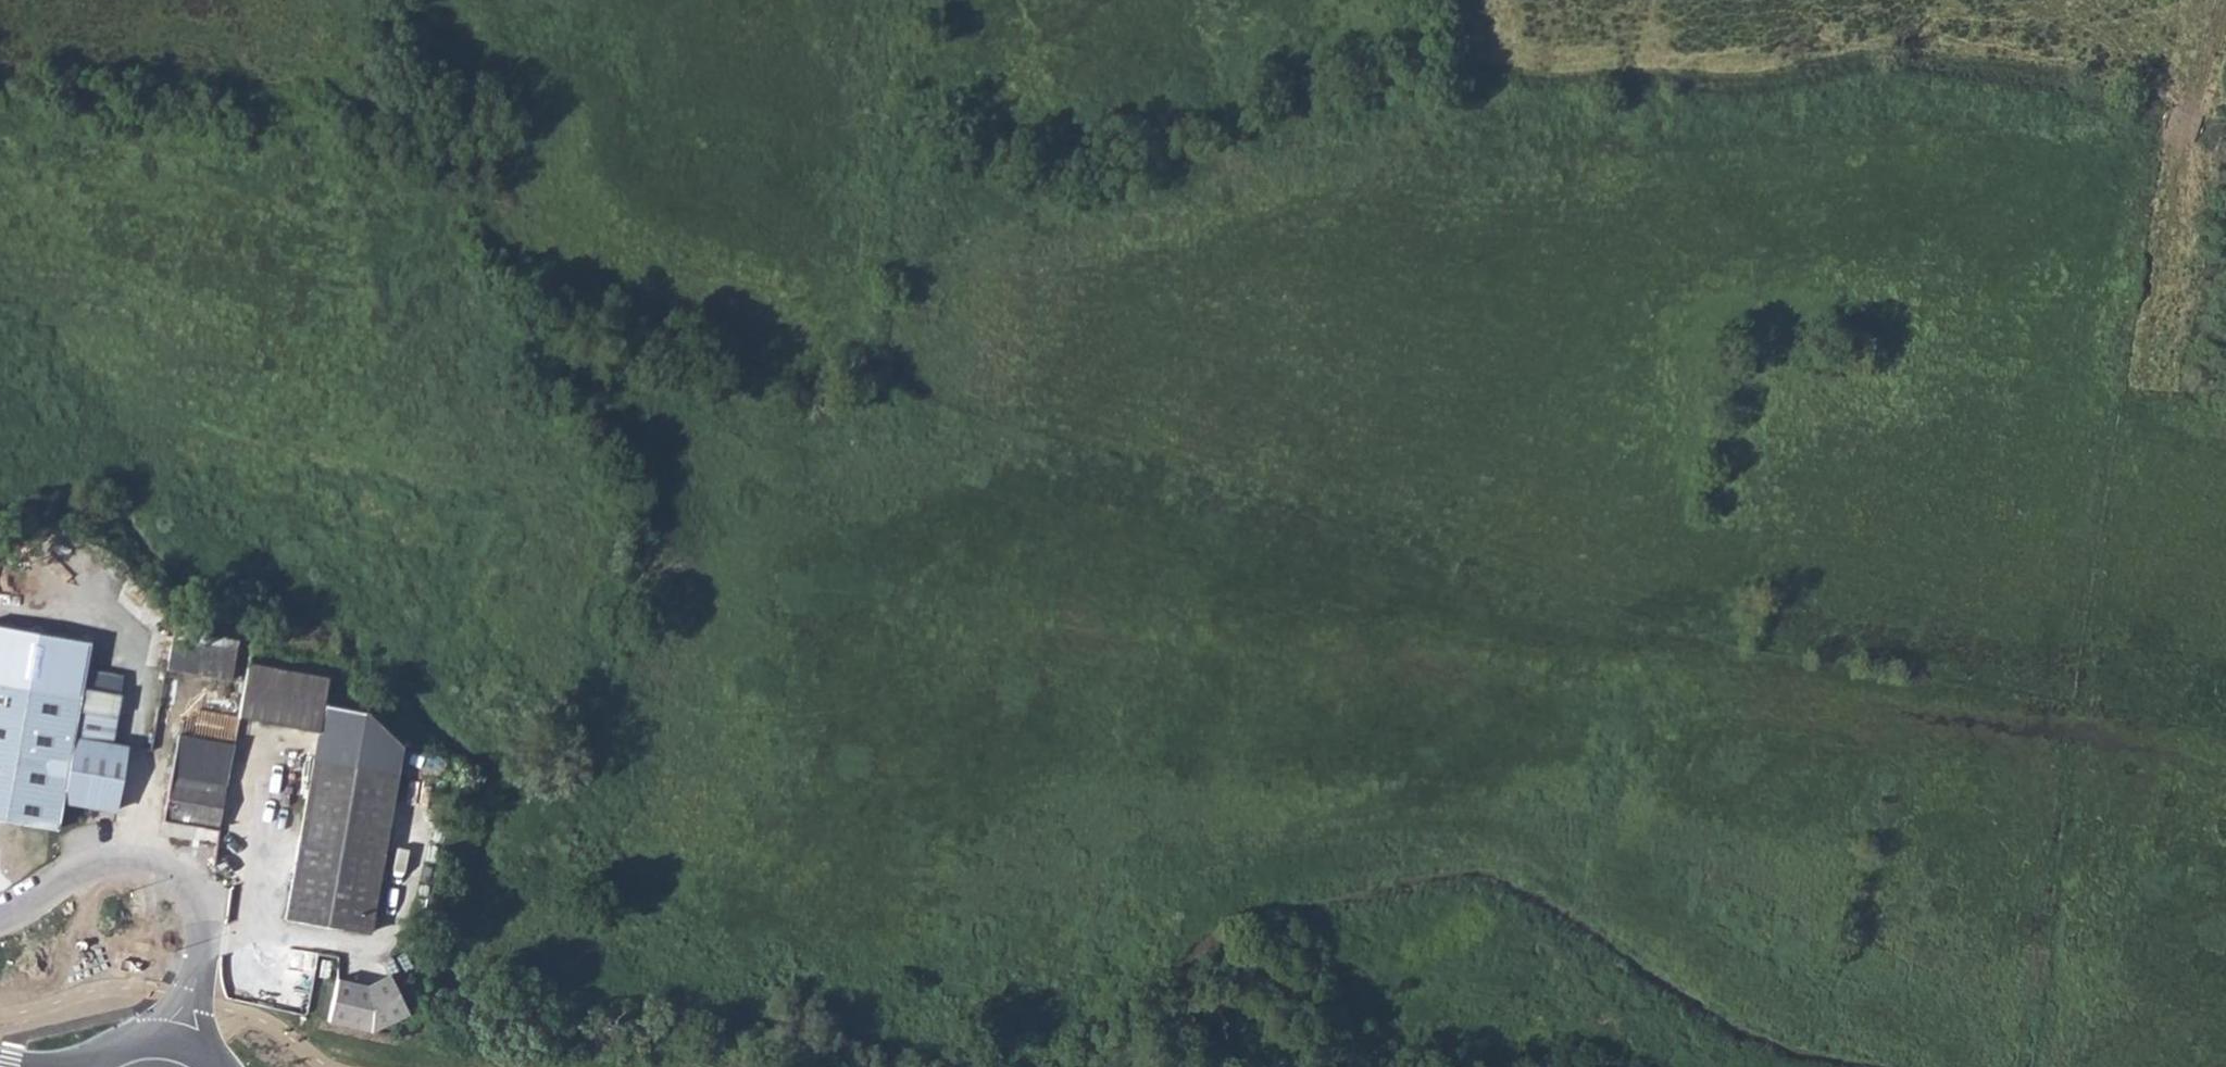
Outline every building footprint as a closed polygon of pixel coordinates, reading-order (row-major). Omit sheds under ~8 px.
[(166,621),(161,654),(208,661),(213,629),(166,621)] [(84,696),(85,690),(93,642),(0,626),(0,681),(84,696)] [(213,629),(208,661),(225,665),(232,632),(213,629)] [(318,728),(288,919),(371,935),(401,741),(364,707),(322,700),(327,673),(246,660),(235,714),(318,728)] [(60,829),(65,803),(84,696),(0,681),(0,818),(60,829)] [(84,696),(65,803),(116,812),(127,747),(111,744),(120,696),(85,690),(84,696)] [(235,740),(183,731),(177,755),(175,754),(165,817),(220,826),(228,771),(235,740)] [(322,953),(320,970),(330,972),(332,955),(322,953)] [(410,1000),(387,963),(366,975),(337,971),(331,1014),(374,1020),(410,1000)]
